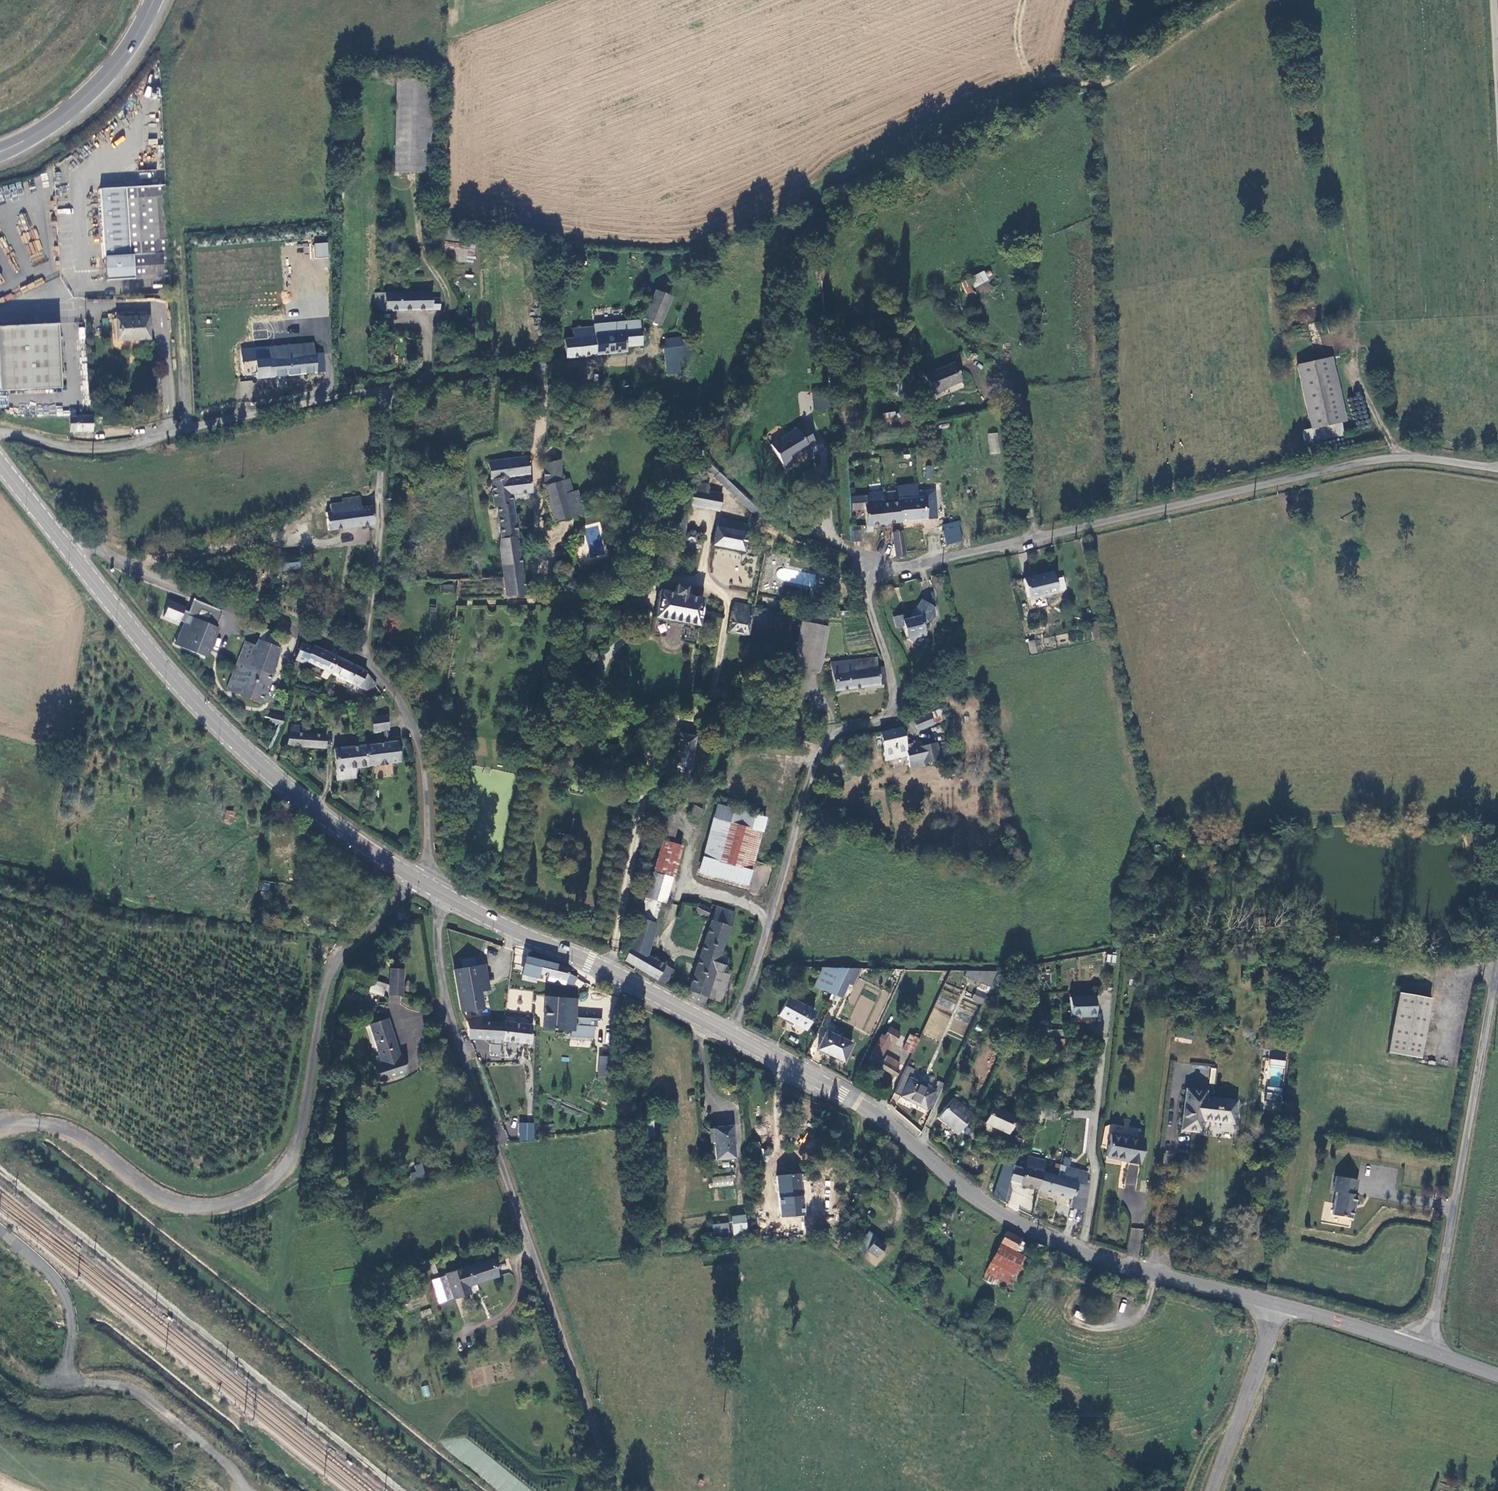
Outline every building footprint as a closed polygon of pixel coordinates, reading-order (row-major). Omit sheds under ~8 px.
[(428,174),(432,80),(398,79),(395,172),(428,174)] [(169,277),(163,185),(100,189),(105,281),(163,277),(169,277)] [(464,263),(469,233),(444,228),(439,259),(464,263)] [(314,242),(314,257),(328,257),(328,242),(314,242)] [(985,272),(962,279),(966,295),(974,292),(972,287),(988,282),(985,272)] [(670,297),(655,291),(644,319),(659,325),(670,297)] [(431,292),(375,292),(375,311),(440,310),(440,299),(431,299),(431,292)] [(134,297),(126,298),(127,311),(135,310),(134,297)] [(148,317),(117,319),(118,340),(149,339),(148,317)] [(640,346),(639,322),(594,325),(594,329),(572,330),(572,339),(565,339),(565,356),(625,352),(625,347),(640,346)] [(0,327),(0,391),(62,389),(60,325),(0,327)] [(678,362),(687,362),(687,345),(680,345),(680,341),(664,341),(665,350),(662,351),(663,362),(660,362),(660,370),(664,370),(664,375),(678,374),(678,362)] [(315,354),(314,344),(274,347),(275,359),(255,361),(256,367),(257,379),(324,372),(323,354),(315,354)] [(255,361),(275,359),(274,347),(254,350),(255,361)] [(255,361),(254,350),(230,353),(231,370),(256,367),(255,361)] [(1325,358),(1298,365),(1312,428),(1313,428),(1313,430),(1341,423),(1325,358)] [(957,364),(927,375),(934,394),(964,382),(957,364)] [(586,376),(585,387),(601,387),(600,375),(586,376)] [(828,393),(813,393),(814,409),(828,409),(828,393)] [(901,425),(899,411),(882,413),(884,427),(901,425)] [(93,432),(92,417),(71,418),(72,433),(93,432)] [(796,428),(770,445),(785,468),(795,462),(792,457),(815,441),(802,421),(795,425),(796,428)] [(1341,423),(1313,430),(1316,441),(1344,435),(1341,423)] [(1313,430),(1313,428),(1312,428),(1303,430),(1306,443),(1316,441),(1313,430)] [(998,433),(988,433),(989,454),(999,454),(998,433)] [(531,493),(526,456),(489,463),(495,507),(497,507),(502,539),(501,553),(504,577),(508,599),(526,596),(511,495),(531,493)] [(703,464),(714,475),(718,470),(707,459),(703,464)] [(553,522),(582,514),(576,491),(571,492),(568,479),(566,479),(561,460),(545,464),(543,485),(553,522)] [(713,476),(726,488),(732,482),(718,470),(714,475),(713,476)] [(693,481),(692,488),(706,491),(707,483),(693,481)] [(726,488),(752,512),(758,507),(732,482),(726,488)] [(703,507),(706,491),(692,488),(688,504),(703,507)] [(721,494),(706,491),(703,507),(718,510),(721,494)] [(872,524),(900,521),(899,503),(883,505),(883,493),(868,495),(868,506),(864,506),(866,533),(872,532),(872,524)] [(327,531),(374,523),(372,506),(361,508),(359,497),(341,499),(341,504),(331,505),(329,505),(330,512),(326,513),(327,531)] [(900,521),(925,519),(925,500),(918,500),(899,502),(899,503),(900,521)] [(684,531),(687,514),(679,513),(676,530),(684,531)] [(710,544),(743,550),(746,533),(744,532),(746,524),(715,519),(710,544)] [(942,525),(946,544),(963,540),(958,521),(942,525)] [(853,541),(861,540),(860,525),(852,526),(853,541)] [(694,541),(695,535),(693,534),(692,532),(691,531),(689,532),(688,533),(687,533),(685,539),(687,540),(686,544),(691,544),(692,541),(694,541)] [(896,557),(906,557),(902,532),(892,533),(896,557)] [(1053,571),(1023,576),(1027,597),(1057,591),(1053,571)] [(658,591),(656,601),(653,617),(697,625),(702,598),(683,595),(685,587),(674,585),(672,593),(658,591)] [(921,601),(912,618),(907,619),(906,613),(892,616),(894,627),(902,626),(906,641),(914,639),(914,637),(924,635),(923,627),(927,621),(931,624),(937,615),(934,608),(921,601)] [(176,646),(205,658),(222,612),(194,602),(189,614),(184,613),(185,610),(170,604),(164,619),(179,625),(180,623),(185,625),(176,646)] [(756,616),(758,609),(752,608),(752,607),(733,603),(728,630),(747,634),(750,614),(756,616)] [(817,672),(819,664),(827,629),(802,623),(791,665),(817,672)] [(268,644),(273,630),(262,627),(257,640),(268,644)] [(259,701),(279,648),(268,644),(257,640),(255,646),(245,642),(227,689),(259,701)] [(1034,640),(1028,641),(1030,654),(1037,653),(1034,640)] [(323,670),(331,674),(339,658),(314,646),(313,648),(302,644),(295,660),(304,664),(306,661),(323,670)] [(331,674),(359,688),(366,673),(362,669),(339,658),(331,674)] [(831,693),(884,685),(881,668),(877,668),(876,659),(829,664),(831,693)] [(320,677),(328,681),(331,674),(323,670),(320,677)] [(373,681),(366,673),(359,688),(364,690),(366,691),(373,681)] [(269,722),(281,725),(284,718),(271,714),(269,722)] [(387,715),(371,717),(372,732),(388,730),(387,715)] [(928,715),(913,720),(916,732),(932,727),(928,715)] [(289,747),(325,748),(325,734),(299,734),(299,725),(290,725),(289,747)] [(901,729),(881,734),(884,760),(904,757),(907,758),(908,764),(921,762),(922,765),(938,762),(935,744),(918,748),(918,745),(905,748),(901,729)] [(679,733),(673,769),(691,772),(696,736),(679,733)] [(396,740),(365,745),(367,767),(399,762),(396,740)] [(355,769),(367,767),(365,745),(334,750),(338,781),(356,778),(355,769)] [(922,769),(922,765),(921,762),(908,764),(909,771),(922,769)] [(699,875),(750,887),(767,815),(716,803),(699,875)] [(695,804),(690,813),(700,818),(705,810),(695,804)] [(226,810),(224,820),(233,821),(235,812),(226,810)] [(664,904),(672,879),(650,872),(643,897),(664,904)] [(694,912),(705,916),(708,909),(696,905),(694,912)] [(715,907),(685,998),(703,1008),(706,998),(722,1003),(730,977),(723,974),(727,963),(726,960),(725,958),(721,957),(736,914),(715,907)] [(655,926),(638,920),(630,947),(649,957),(655,926)] [(649,957),(630,947),(625,962),(655,979),(663,965),(649,957)] [(1107,954),(1106,961),(1115,963),(1116,955),(1107,954)] [(564,985),(568,969),(529,960),(527,967),(538,970),(537,975),(548,977),(547,981),(564,985)] [(486,965),(475,967),(479,993),(490,991),(486,965)] [(672,970),(663,965),(655,979),(665,984),(672,970)] [(475,967),(454,970),(462,1012),(482,1009),(479,993),(475,967)] [(819,990),(830,968),(822,968),(813,987),(819,990)] [(819,990),(833,997),(841,980),(846,968),(830,968),(819,990)] [(841,980),(848,984),(853,987),(861,969),(846,968),(841,980)] [(388,994),(399,994),(401,969),(389,969),(388,994)] [(963,975),(989,987),(997,971),(966,971),(963,975)] [(369,992),(384,996),(387,985),(372,980),(369,992)] [(971,999),(981,1005),(987,995),(977,989),(971,999)] [(1432,1001),(1400,994),(1389,1054),(1421,1060),(1432,1001)] [(545,996),(543,1028),(562,1030),(562,1029),(570,1029),(570,1036),(593,1037),(594,1027),(596,1027),(597,1020),(602,1020),(602,1019),(576,1017),(575,1024),(574,1024),(571,1023),(572,1008),(564,1008),(564,998),(545,996)] [(1093,996),(1068,997),(1069,1016),(1094,1015),(1093,996)] [(576,999),(564,998),(564,1008),(572,1008),(571,1023),(574,1024),(576,999)] [(803,1030),(812,1011),(786,999),(777,1017),(803,1030)] [(1040,1023),(1050,1023),(1049,1015),(1039,1015),(1040,1023)] [(399,1055),(387,1019),(370,1024),(382,1062),(386,1075),(405,1069),(400,1055),(399,1055)] [(466,1020),(466,1025),(465,1038),(529,1045),(531,1027),(466,1020)] [(1051,1039),(1050,1023),(1040,1023),(1041,1030),(1041,1040),(1042,1040),(1051,1039)] [(868,1060),(894,1076),(897,1070),(879,1059),(888,1041),(892,1043),(898,1033),(888,1028),(883,1036),(880,1035),(871,1053),(868,1060)] [(851,1045),(826,1033),(820,1045),(845,1056),(851,1045)] [(903,1048),(912,1053),(918,1039),(909,1034),(903,1048)] [(610,1056),(599,1055),(597,1077),(609,1077),(610,1056)] [(1285,1067),(1285,1060),(1270,1059),(1270,1066),(1285,1067)] [(379,1078),(386,1075),(382,1062),(374,1064),(379,1078)] [(908,1079),(912,1071),(905,1067),(892,1093),(911,1102),(912,1100),(931,1109),(941,1089),(942,1086),(936,1082),(932,1090),(908,1079)] [(1202,1122),(1232,1126),(1236,1101),(1205,1098),(1206,1093),(1186,1091),(1181,1131),(1201,1133),(1202,1122)] [(1279,1111),(1281,1094),(1266,1092),(1264,1109),(1279,1111)] [(957,1131),(968,1115),(959,1109),(961,1105),(950,1098),(937,1118),(957,1131)] [(1013,1112),(991,1103),(980,1127),(993,1133),(997,1126),(1005,1129),(1013,1112)] [(970,1112),(961,1105),(959,1109),(968,1115),(970,1112)] [(1088,1118),(1089,1111),(1072,1109),(1071,1117),(1088,1118)] [(976,1122),(971,1120),(966,1133),(971,1135),(976,1122)] [(535,1122),(519,1122),(518,1141),(534,1142),(535,1122)] [(731,1130),(711,1132),(714,1163),(733,1161),(731,1130)] [(994,1144),(982,1133),(972,1144),(984,1155),(994,1144)] [(1143,1141),(1110,1135),(1106,1156),(1139,1161),(1143,1141)] [(1078,1162),(1079,1155),(1064,1152),(1062,1158),(1078,1162)] [(1011,1181),(1039,1189),(1046,1173),(1050,1162),(1029,1155),(1024,1168),(1004,1163),(994,1197),(1004,1200),(1011,1181)] [(411,1165),(413,1179),(424,1178),(423,1164),(411,1165)] [(1072,1168),(1065,1166),(1061,1178),(1068,1180),(1072,1168)] [(1068,1180),(1061,1178),(1046,1173),(1039,1189),(1072,1199),(1083,1172),(1072,1168),(1068,1180)] [(799,1172),(775,1175),(780,1216),(803,1213),(799,1172)] [(1069,1208),(1084,1212),(1091,1186),(1092,1175),(1083,1172),(1072,1199),(1069,1208)] [(734,1176),(712,1176),(712,1186),(734,1187),(734,1176)] [(1358,1181),(1335,1177),(1333,1192),(1336,1193),(1331,1215),(1351,1219),(1354,1205),(1355,1205),(1357,1196),(1355,1196),(1358,1181)] [(746,1236),(743,1214),(731,1215),(733,1237),(746,1236)] [(712,1235),(729,1235),(729,1223),(712,1224),(712,1235)] [(1140,1257),(1142,1228),(1129,1227),(1127,1256),(1140,1257)] [(1022,1251),(1026,1244),(1005,1232),(999,1244),(1015,1253),(1018,1249),(1022,1251)] [(875,1238),(865,1249),(874,1257),(884,1245),(875,1238)] [(1022,1257),(1015,1253),(999,1244),(986,1272),(1008,1284),(1022,1257)] [(490,1259),(443,1275),(444,1277),(452,1300),(476,1292),(474,1284),(495,1277),(490,1259)] [(437,1304),(452,1300),(444,1277),(429,1282),(437,1304)] [(420,1310),(421,1316),(432,1314),(430,1308),(420,1310)] [(473,1387),(494,1383),(491,1366),(470,1370),(473,1387)] [(423,1397),(431,1395),(427,1384),(420,1387),(423,1397)] [(498,1477),(494,1481),(504,1490),(521,1490),(524,1489),(495,1458),(488,1465),(498,1477)]
